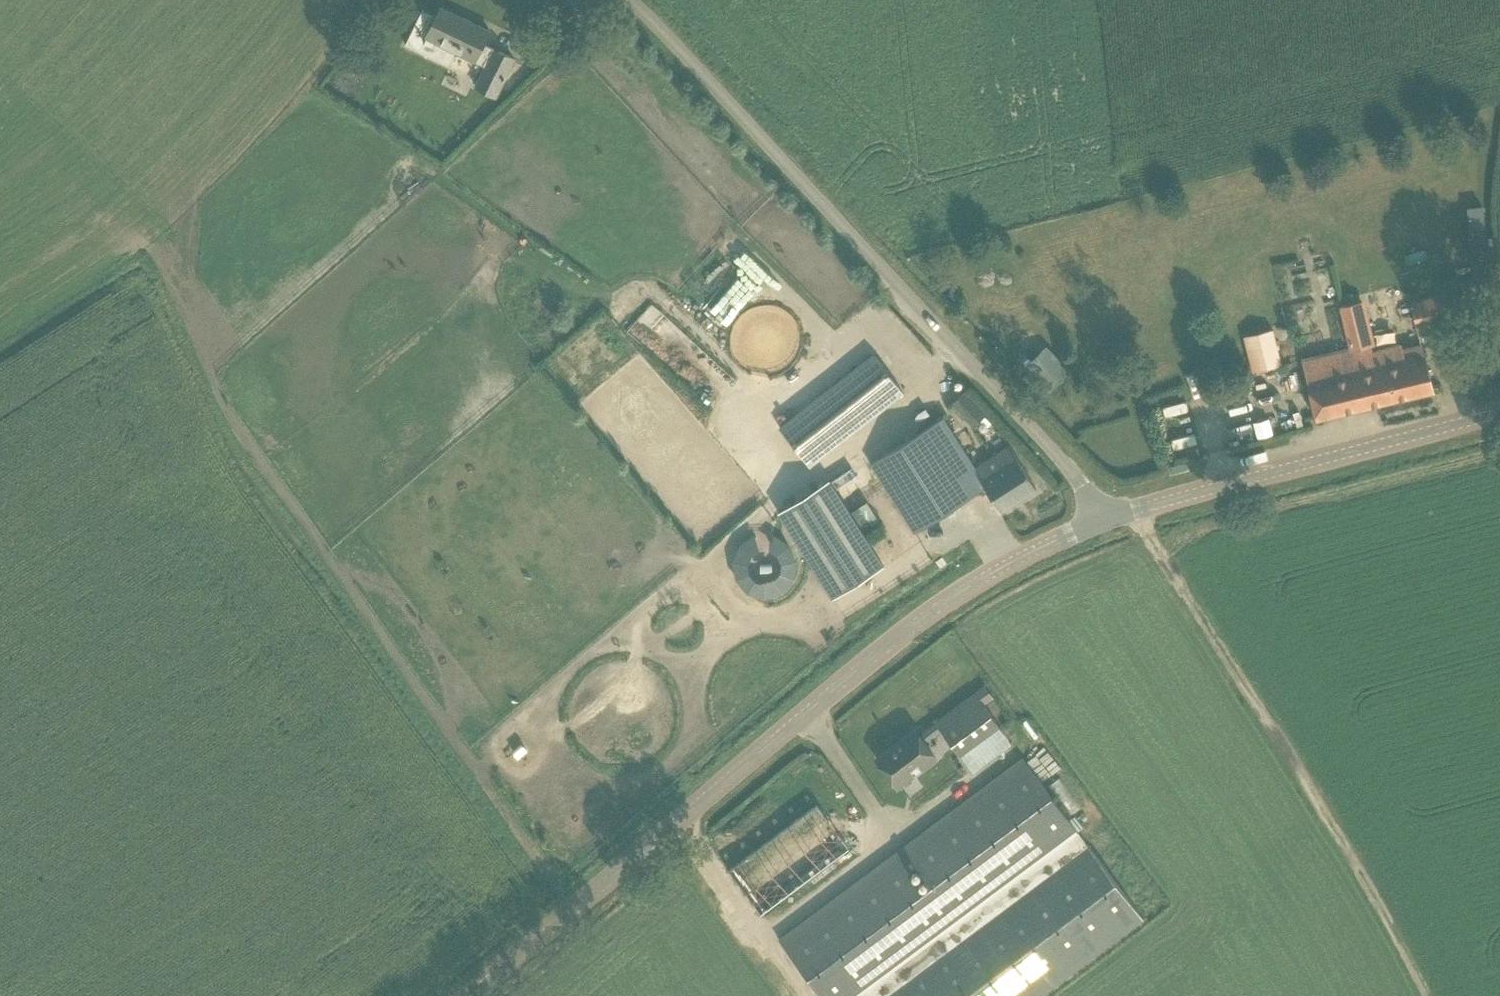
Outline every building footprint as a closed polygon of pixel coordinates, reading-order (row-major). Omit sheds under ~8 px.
[(483,44),(489,31),(440,7),(436,16),(422,10),(418,17),(419,17),(405,45),(448,66),(455,52),(475,62),(483,44)] [(495,97),(514,59),(494,49),(494,50),(483,44),(475,62),(485,67),(475,87),(495,97)] [(1483,207),(1467,209),(1467,211),(1471,252),(1471,254),(1487,253),(1483,207)] [(713,252),(706,260),(722,273),(729,264),(713,252)] [(688,299),(707,287),(695,269),(676,282),(688,299)] [(1454,297),(1409,307),(1413,323),(1458,312),(1454,297)] [(1348,348),(1302,359),(1311,400),(1315,419),(1433,391),(1428,372),(1426,360),(1425,360),(1420,344),(1401,349),(1400,344),(1371,352),(1369,346),(1374,345),(1364,302),(1339,308),(1348,348)] [(1281,364),(1272,329),(1243,337),(1252,372),(1281,364)] [(1007,351),(1046,394),(1071,371),(1046,345),(1036,354),(1021,338),(1007,351)] [(873,355),(858,367),(780,428),(809,465),(903,393),(873,355)] [(942,418),(871,463),(881,479),(888,490),(914,531),(984,487),(1000,512),(1036,489),(1009,446),(974,468),(942,418)] [(883,565),(829,479),(778,511),(832,597),(883,565)] [(879,496),(888,490),(881,479),(872,485),(879,496)] [(975,693),(935,723),(960,757),(1000,728),(975,693)] [(876,759),(888,775),(897,787),(935,758),(914,730),(914,731),(916,734),(895,749),(893,746),(876,759)] [(1023,760),(779,942),(820,995),(1039,995),(1144,918),(1023,760)]
